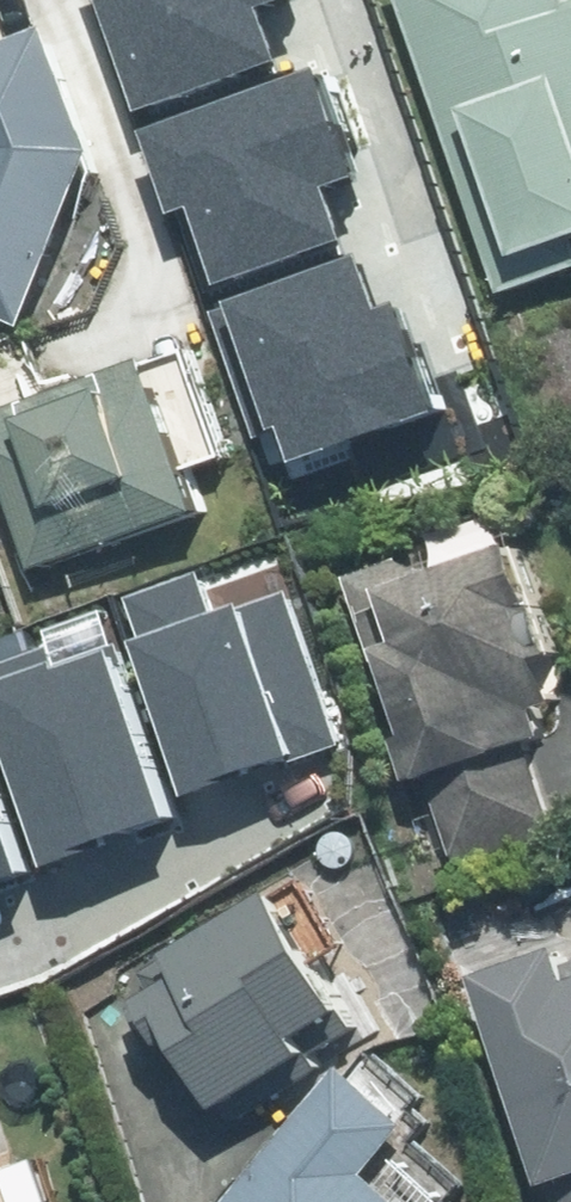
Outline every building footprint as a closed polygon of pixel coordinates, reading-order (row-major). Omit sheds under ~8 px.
[(126,111),(271,63),(252,5),(268,0),(89,0),(126,111)] [(511,295),(570,275),(570,0),(414,0),(511,295)] [(63,22),(0,48),(0,312),(40,328),(114,144),(63,22)] [(308,61),(127,125),(161,221),(186,212),(211,281),(332,238),(312,181),(347,168),(308,61)] [(371,315),(349,255),(204,307),(253,442),(272,435),(282,462),(441,406),(404,303),(371,315)] [(167,364),(0,416),(0,435),(39,562),(212,509),(199,467),(238,454),(212,368),(172,380),(167,364)] [(378,581),(431,772),(557,737),(543,686),(570,679),(570,650),(540,537),(378,581)] [(125,641),(181,801),(340,746),(285,587),(208,613),(194,572),(121,597),(135,637),(125,641)] [(38,876),(172,832),(110,644),(47,664),(42,648),(0,662),(0,762),(38,876)] [(19,876),(0,821),(0,883),(19,876)] [(467,893),(560,1185),(566,1201),(570,1201),(570,860),(467,893)] [(364,942),(309,863),(145,956),(155,973),(110,1016),(161,1062),(199,1032),(237,1105),(333,1052),(324,1032),(372,1011),(346,950),(364,942)] [(419,1129),(425,1121),(351,1060),(231,1201),(492,1201),(469,1182),(475,1176),(419,1129)] [(0,1134),(0,1201),(23,1201),(0,1134)]
